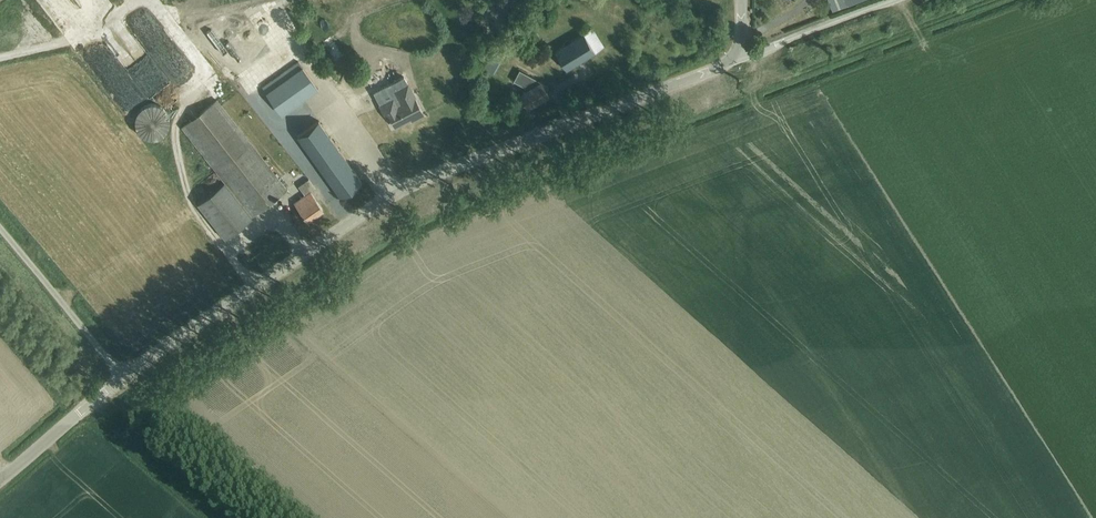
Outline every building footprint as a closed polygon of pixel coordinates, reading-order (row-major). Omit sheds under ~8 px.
[(830,12),(861,0),(826,0),(830,12)] [(553,49),(565,68),(593,50),(581,31),(553,49)] [(488,67),(497,72),(505,57),(497,52),(488,67)] [(261,88),(281,115),(317,89),(297,62),(261,88)] [(513,81),(525,88),(519,92),(527,105),(547,93),(539,80),(520,69),(513,81)] [(423,114),(410,89),(407,84),(391,92),(394,97),(377,105),(381,113),(387,110),(395,125),(413,115),(415,118),(423,114)] [(198,203),(225,238),(287,190),(217,100),(182,127),(225,182),(198,203)] [(137,128),(137,130),(138,131),(139,132),(140,134),(141,135),(142,136),(144,136),(145,137),(146,138),(148,138),(149,139),(151,139),(152,139),(154,139),(155,139),(157,138),(158,138),(160,137),(161,136),(163,136),(164,135),(165,134),(166,132),(167,131),(168,130),(168,129),(169,127),(169,126),(170,124),(170,123),(170,121),(170,120),(170,118),(169,117),(169,115),(168,114),(168,112),(167,111),(166,110),(165,109),(164,108),(162,107),(161,106),(160,105),(158,105),(157,104),(155,104),(152,104),(151,104),(149,104),(148,104),(147,105),(145,105),(144,106),(143,107),(141,108),(140,109),(139,110),(138,111),(137,112),(137,114),(136,115),(136,117),(135,118),(135,120),(135,121),(135,123),(135,124),(136,126),(136,127),(137,128)] [(291,129),(339,196),(362,180),(314,113),(291,129)] [(295,203),(307,221),(323,210),(310,192),(316,188),(309,179),(299,186),(305,195),(295,203)]
